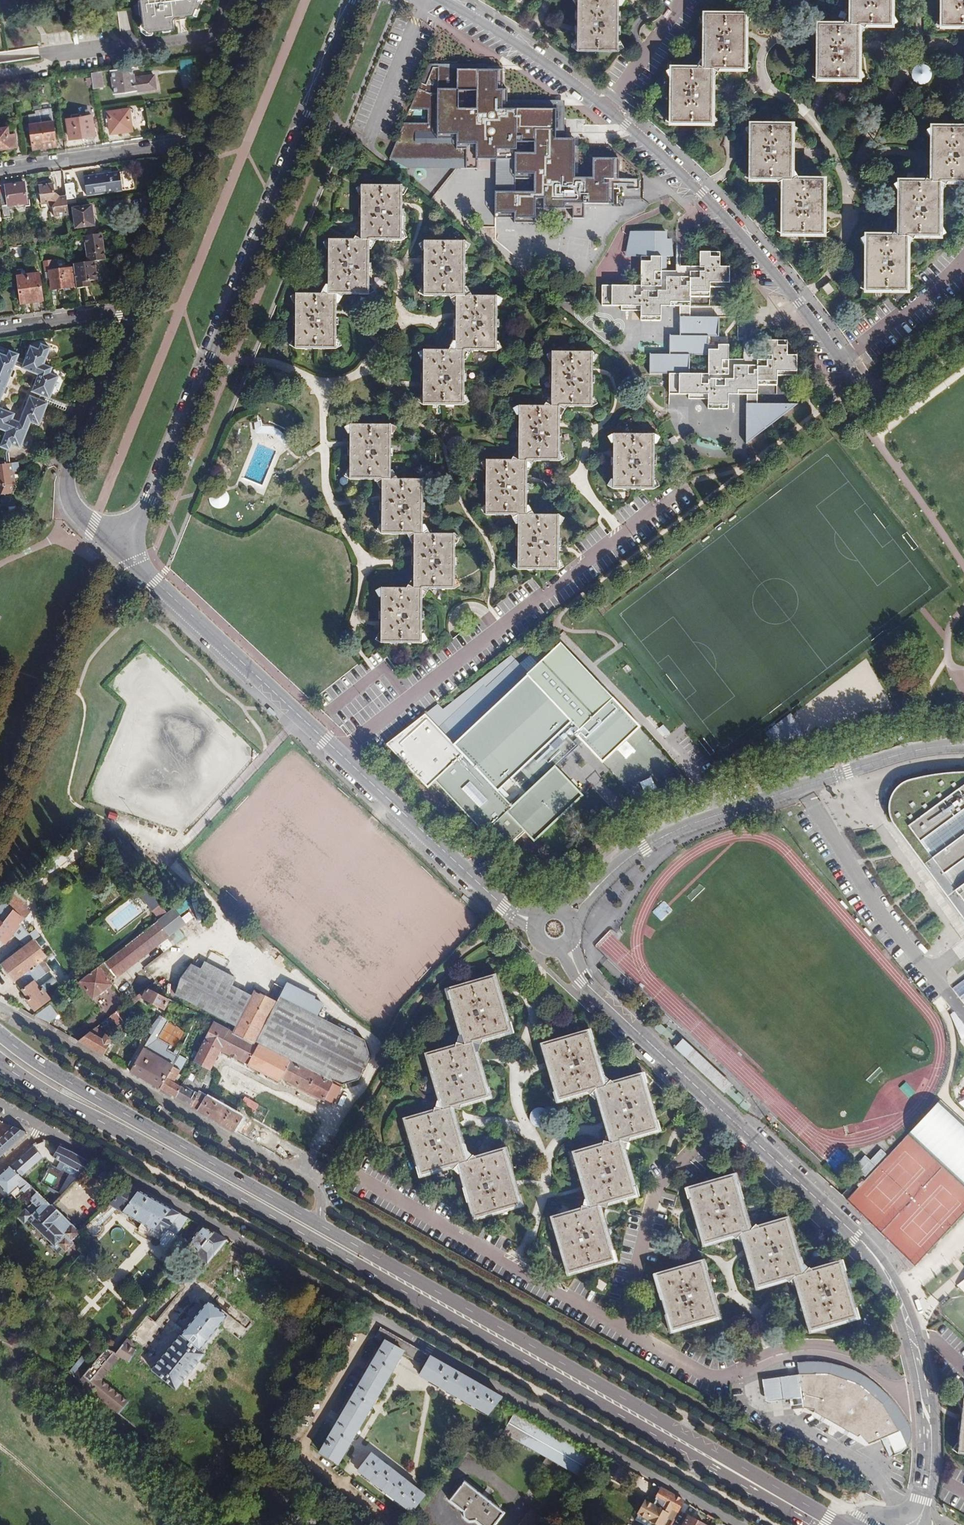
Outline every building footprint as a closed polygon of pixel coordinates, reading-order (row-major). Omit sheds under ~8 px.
[(118,11),(132,9),(130,0),(116,0),(118,11)] [(143,26),(149,31),(175,27),(174,22),(174,19),(175,16),(180,15),(193,13),(196,7),(198,7),(201,1),(199,0),(140,0),(143,26)] [(577,24),(577,49),(618,50),(619,0),(578,0),(577,24)] [(850,26),(859,26),(859,27),(891,28),(892,0),(851,0),(850,26)] [(963,29),(963,0),(941,0),(941,28),(963,29)] [(704,14),(703,70),(712,70),(712,71),(744,71),(745,33),(745,16),(704,14)] [(850,27),(850,26),(818,26),(817,81),(858,82),(859,43),(859,27),(850,27)] [(477,169),(477,158),(515,159),(515,179),(534,179),(534,192),(495,191),(495,217),(514,217),(514,223),(536,223),(536,208),(573,208),(584,209),(584,205),(613,205),(613,183),(604,183),(604,178),(616,179),(617,157),(591,157),(590,176),(573,176),(574,139),(553,138),(553,109),(506,108),(506,89),(502,89),(503,70),(458,69),(449,69),(449,64),(428,64),(410,109),(428,109),(428,123),(404,123),(390,158),(390,167),(458,168),(477,169)] [(912,64),(911,82),(926,83),(927,65),(912,64)] [(136,78),(136,66),(113,69),(116,94),(158,88),(156,75),(136,78)] [(703,71),(703,70),(671,69),(670,124),(711,125),(711,90),(712,71),(703,71)] [(93,72),(95,89),(105,88),(103,71),(93,72)] [(130,108),(108,111),(111,132),(132,129),(130,108)] [(41,121),(40,114),(29,115),(30,122),(29,122),(32,147),(44,146),(41,121)] [(91,115),(66,119),(69,138),(94,134),(91,115)] [(41,121),(44,146),(56,144),(52,119),(41,121)] [(0,127),(0,147),(17,145),(15,132),(9,133),(8,126),(0,127)] [(751,181),(783,182),(783,180),(792,180),(792,151),(792,126),(751,126),(751,181)] [(931,182),(940,182),(940,183),(963,184),(963,128),(932,128),(931,156),(931,182)] [(121,171),(85,175),(88,194),(124,189),(121,171)] [(75,178),(65,180),(67,193),(77,192),(75,178)] [(792,182),(783,182),(783,235),(824,235),(824,211),(824,181),(792,180),(792,182)] [(899,208),(898,236),(907,236),(907,237),(939,238),(940,183),(931,183),(931,182),(899,182),(899,208)] [(0,186),(3,206),(9,205),(9,206),(28,203),(25,183),(0,186)] [(70,215),(68,203),(67,197),(61,197),(60,198),(58,198),(56,196),(56,194),(54,184),(40,186),(42,204),(48,203),(55,207),(56,216),(70,215)] [(296,293),(296,349),(337,349),(337,312),(337,294),(370,294),(370,255),(370,240),(403,240),(403,203),(403,185),(362,185),(362,239),(329,238),(329,293),(296,293)] [(92,205),(74,208),(77,227),(94,225),(92,205)] [(573,208),(573,219),(584,219),(584,209),(573,208)] [(626,256),(641,256),(662,256),(662,271),(666,271),(666,256),(674,256),(672,238),(667,238),(667,231),(630,231),(626,256)] [(105,249),(103,234),(81,237),(85,262),(96,261),(103,260),(101,249),(105,249)] [(898,237),(898,236),(867,236),(866,262),(866,291),(907,291),(907,237),(898,237)] [(424,384),(424,405),(465,405),(465,351),(498,351),(498,295),(465,295),(466,240),(425,240),(425,260),(425,296),(457,296),(457,315),(457,350),(424,349),(424,384)] [(641,285),(602,285),(602,305),(621,305),(621,310),(641,310),(641,320),(661,320),(661,305),(680,306),(690,306),(690,297),(710,297),(710,282),(730,282),(730,266),(720,266),(720,251),(700,251),(700,265),(676,265),(676,271),(666,271),(662,271),(662,256),(641,256),(641,285)] [(85,262),(73,264),(74,266),(76,284),(77,288),(87,287),(86,281),(91,280),(99,279),(96,261),(85,262)] [(76,284),(74,266),(49,269),(52,288),(76,284)] [(39,271),(17,274),(21,302),(43,299),(39,271)] [(823,287),(829,295),(836,290),(829,282),(823,287)] [(692,297),(691,305),(707,305),(707,298),(692,297)] [(690,306),(680,306),(679,335),(670,335),(670,354),(650,353),(650,373),(669,373),(690,373),(690,355),(708,355),(708,349),(718,349),(718,344),(710,344),(710,336),(719,336),(719,317),(690,317),(690,306)] [(669,373),(669,394),(689,394),(689,399),(708,399),(708,408),(728,408),(728,394),(746,394),(758,394),(758,385),(778,386),(778,375),(797,375),(798,354),(788,354),(788,340),(767,340),(767,349),(744,349),(744,359),(729,359),(729,344),(718,344),(718,349),(708,349),(708,355),(708,373),(690,373),(669,373)] [(52,345),(45,342),(44,345),(42,343),(40,348),(34,345),(33,348),(31,347),(24,366),(40,373),(34,389),(51,395),(59,375),(51,372),(54,366),(46,363),(52,345)] [(12,349),(10,355),(1,351),(0,354),(0,426),(1,426),(0,429),(0,431),(4,433),(0,444),(9,448),(12,442),(20,445),(28,424),(30,425),(32,419),(40,422),(49,400),(32,393),(23,416),(13,411),(13,410),(0,405),(21,353),(12,349)] [(519,515),(518,569),(559,569),(559,549),(560,514),(527,513),(527,479),(528,461),(560,462),(560,425),(561,407),(593,408),(593,372),(594,351),(553,351),(552,406),(520,405),(519,459),(486,459),(486,514),(519,515)] [(277,374),(272,385),(285,391),(289,379),(277,374)] [(824,387),(815,393),(821,400),(829,394),(824,387)] [(758,394),(746,394),(746,443),(798,404),(758,403),(758,394)] [(383,624),(382,643),(422,643),(423,589),(455,589),(456,534),(423,534),(424,479),(391,479),(391,425),(351,425),(351,445),(350,480),(384,480),(383,500),(383,535),(416,535),(416,554),(415,588),(383,587),(383,624)] [(613,454),(612,489),(654,489),(654,434),(613,434),(613,454)] [(0,464),(0,495),(10,494),(15,482),(13,471),(19,470),(17,461),(0,464)] [(214,509),(228,501),(222,491),(208,499),(214,509)] [(563,645),(526,678),(569,723),(565,728),(579,743),(600,764),(627,792),(666,754),(563,645)] [(434,783),(484,836),(487,833),(506,852),(517,841),(515,838),(523,831),(526,833),(535,842),(582,796),(555,768),(579,743),(565,728),(569,723),(526,678),(482,719),(453,748),(461,757),(434,783)] [(661,725),(657,730),(665,737),(669,732),(661,725)] [(949,773),(931,775),(911,779),(901,783),(892,791),(888,799),(887,809),(891,822),(923,864),(930,859),(953,889),(963,904),(963,772),(949,773)] [(515,838),(517,841),(526,833),(523,831),(515,838)] [(552,831),(545,838),(560,853),(567,846),(552,831)] [(923,864),(963,920),(963,904),(953,889),(930,859),(923,864)] [(160,905),(143,882),(134,889),(152,911),(160,905)] [(200,912),(192,895),(181,902),(167,914),(107,960),(81,981),(94,998),(113,984),(111,982),(156,946),(200,912)] [(662,921),(673,910),(663,900),(652,912),(662,921)] [(5,943),(24,918),(6,905),(0,912),(0,939),(5,943)] [(39,929),(31,932),(33,939),(41,937),(39,929)] [(0,986),(0,995),(17,981),(41,962),(44,960),(30,942),(0,965),(10,978),(0,986)] [(238,1024),(252,995),(233,986),(238,977),(206,961),(202,968),(193,963),(177,994),(238,1024)] [(41,962),(17,981),(23,989),(22,990),(29,998),(28,1000),(36,1009),(50,998),(38,982),(36,984),(34,981),(47,970),(41,962)] [(495,977),(450,990),(455,1007),(465,1044),(428,1054),(443,1109),(406,1119),(421,1175),(459,1164),(474,1218),(519,1205),(512,1180),(504,1150),(466,1161),(457,1127),(452,1108),(488,1096),(479,1064),(473,1043),(511,1032),(501,998),(495,977)] [(169,999),(149,988),(148,988),(116,1012),(132,1031),(140,1036),(144,1032),(135,1025),(125,1012),(143,998),(163,1009),(169,999)] [(211,1069),(211,1068),(221,1049),(228,1053),(279,1079),(281,1076),(297,1084),(324,1099),(333,1083),(254,1041),(274,1002),(255,991),(252,995),(238,1024),(233,1032),(213,1022),(193,1060),(196,1061),(211,1069)] [(343,1085),(360,1080),(363,1058),(365,1039),(331,1021),(281,996),(258,1039),(292,1058),(343,1085)] [(51,1004),(35,1016),(48,1023),(59,1014),(51,1004)] [(198,1014),(192,1011),(184,1027),(185,1028),(168,1061),(143,1047),(130,1071),(161,1088),(161,1087),(166,1079),(172,1066),(198,1014)] [(116,1012),(111,1016),(118,1026),(115,1031),(127,1039),(132,1031),(116,1012)] [(159,1025),(164,1016),(158,1013),(147,1032),(163,1040),(169,1030),(159,1025)] [(657,1030),(673,1045),(675,1038),(674,1037),(661,1026),(657,1030)] [(95,1028),(79,1040),(103,1054),(113,1038),(95,1028)] [(591,1032),(545,1044),(552,1069),(560,1100),(597,1089),(606,1121),(612,1144),(575,1154),(584,1187),(590,1208),(553,1219),(562,1251),(568,1274),(614,1261),(599,1207),(636,1196),(622,1143),(660,1131),(643,1075),(606,1086),(591,1032)] [(363,1058),(360,1080),(361,1080),(372,1058),(366,1040),(365,1039),(363,1058)] [(208,1075),(211,1069),(196,1061),(194,1064),(192,1063),(190,1066),(208,1075)] [(166,1079),(161,1087),(173,1094),(178,1085),(177,1084),(178,1081),(175,1079),(180,1069),(172,1066),(166,1079)] [(193,1106),(235,1130),(242,1117),(203,1095),(215,1071),(211,1068),(211,1069),(208,1075),(203,1085),(198,1096),(193,1106)] [(177,1094),(193,1106),(198,1096),(203,1085),(188,1078),(185,1084),(182,1083),(177,1094)] [(333,1083),(324,1099),(333,1103),(342,1087),(333,1083)] [(888,1098),(898,1091),(893,1084),(883,1092),(888,1098)] [(747,1113),(751,1109),(736,1095),(730,1098),(747,1113)] [(246,1097),(243,1104),(258,1111),(262,1104),(246,1097)] [(939,1102),(907,1135),(864,1180),(858,1186),(846,1199),(880,1231),(892,1242),(914,1266),(963,1213),(963,1125),(939,1102)] [(0,1136),(0,1150),(2,1152),(27,1129),(14,1124),(0,1136)] [(73,1180),(91,1160),(71,1148),(58,1143),(53,1153),(76,1167),(68,1176),(73,1180)] [(0,1172),(0,1182),(8,1191),(21,1180),(29,1187),(32,1184),(9,1164),(0,1172)] [(45,1181),(54,1186),(59,1178),(49,1173),(45,1181)] [(736,1175),(691,1188),(697,1211),(699,1215),(707,1244),(744,1233),(750,1254),(759,1287),(796,1277),(804,1303),(811,1331),(857,1318),(841,1263),(804,1273),(798,1254),(788,1219),(751,1230),(736,1175)] [(855,1183),(858,1186),(864,1180),(862,1177),(855,1183)] [(126,1187),(122,1189),(109,1201),(141,1219),(139,1225),(159,1237),(169,1225),(178,1230),(178,1229),(188,1215),(129,1181),(126,1187)] [(51,1202),(32,1184),(29,1187),(35,1192),(30,1197),(32,1199),(19,1214),(25,1219),(28,1216),(53,1240),(50,1243),(59,1251),(64,1246),(66,1249),(75,1240),(72,1237),(80,1229),(80,1228),(52,1201),(51,1202)] [(213,1230),(202,1223),(187,1243),(193,1248),(191,1251),(194,1253),(198,1249),(202,1243),(213,1230)] [(226,1237),(213,1230),(202,1243),(211,1250),(214,1252),(226,1237)] [(211,1250),(202,1243),(198,1249),(207,1255),(211,1250)] [(702,1263),(657,1276),(672,1330),(698,1323),(717,1317),(710,1293),(702,1263)] [(610,1285),(599,1279),(593,1289),(604,1295),(610,1285)] [(181,1380),(200,1357),(205,1350),(199,1346),(221,1320),(233,1329),(247,1312),(216,1287),(206,1298),(207,1299),(152,1367),(176,1386),(181,1380)] [(413,1344),(381,1326),(376,1335),(384,1340),(321,1450),(339,1461),(403,1351),(408,1354),(413,1344)] [(106,1344),(92,1361),(79,1377),(119,1410),(129,1398),(101,1376),(120,1353),(128,1358),(136,1347),(134,1346),(132,1340),(126,1335),(115,1349),(106,1344)] [(431,1354),(413,1344),(408,1354),(424,1364),(431,1354)] [(488,1412),(502,1395),(431,1354),(424,1364),(420,1372),(488,1412)] [(73,1372),(79,1377),(92,1361),(86,1356),(73,1372)] [(206,1362),(200,1357),(181,1380),(188,1385),(206,1362)] [(800,1374),(793,1375),(795,1397),(796,1406),(803,1406),(816,1408),(815,1412),(834,1422),(858,1436),(862,1434),(869,1443),(886,1437),(892,1452),(895,1457),(899,1459),(903,1458),(905,1458),(907,1456),(909,1454),(910,1452),(910,1447),(910,1441),(908,1436),(903,1419),(898,1411),(895,1407),(893,1403),(890,1399),(883,1391),(879,1387),(875,1384),(867,1377),(859,1373),(850,1369),(843,1366),(831,1363),(816,1361),(809,1361),(798,1362),(800,1374)] [(795,1397),(793,1375),(764,1379),(767,1400),(795,1397)] [(500,1437),(577,1472),(586,1452),(509,1418),(500,1437)] [(373,1452),(360,1468),(412,1509),(425,1493),(373,1452)] [(465,1480),(450,1499),(463,1509),(464,1515),(468,1519),(475,1519),(483,1524),(493,1524),(504,1511),(465,1480)] [(684,1499),(662,1486),(656,1497),(661,1500),(659,1503),(668,1508),(670,1505),(679,1510),(684,1499)] [(531,1508),(519,1524),(550,1524),(551,1523),(531,1508)] [(689,1513),(683,1524),(706,1524),(707,1523),(689,1513)]
